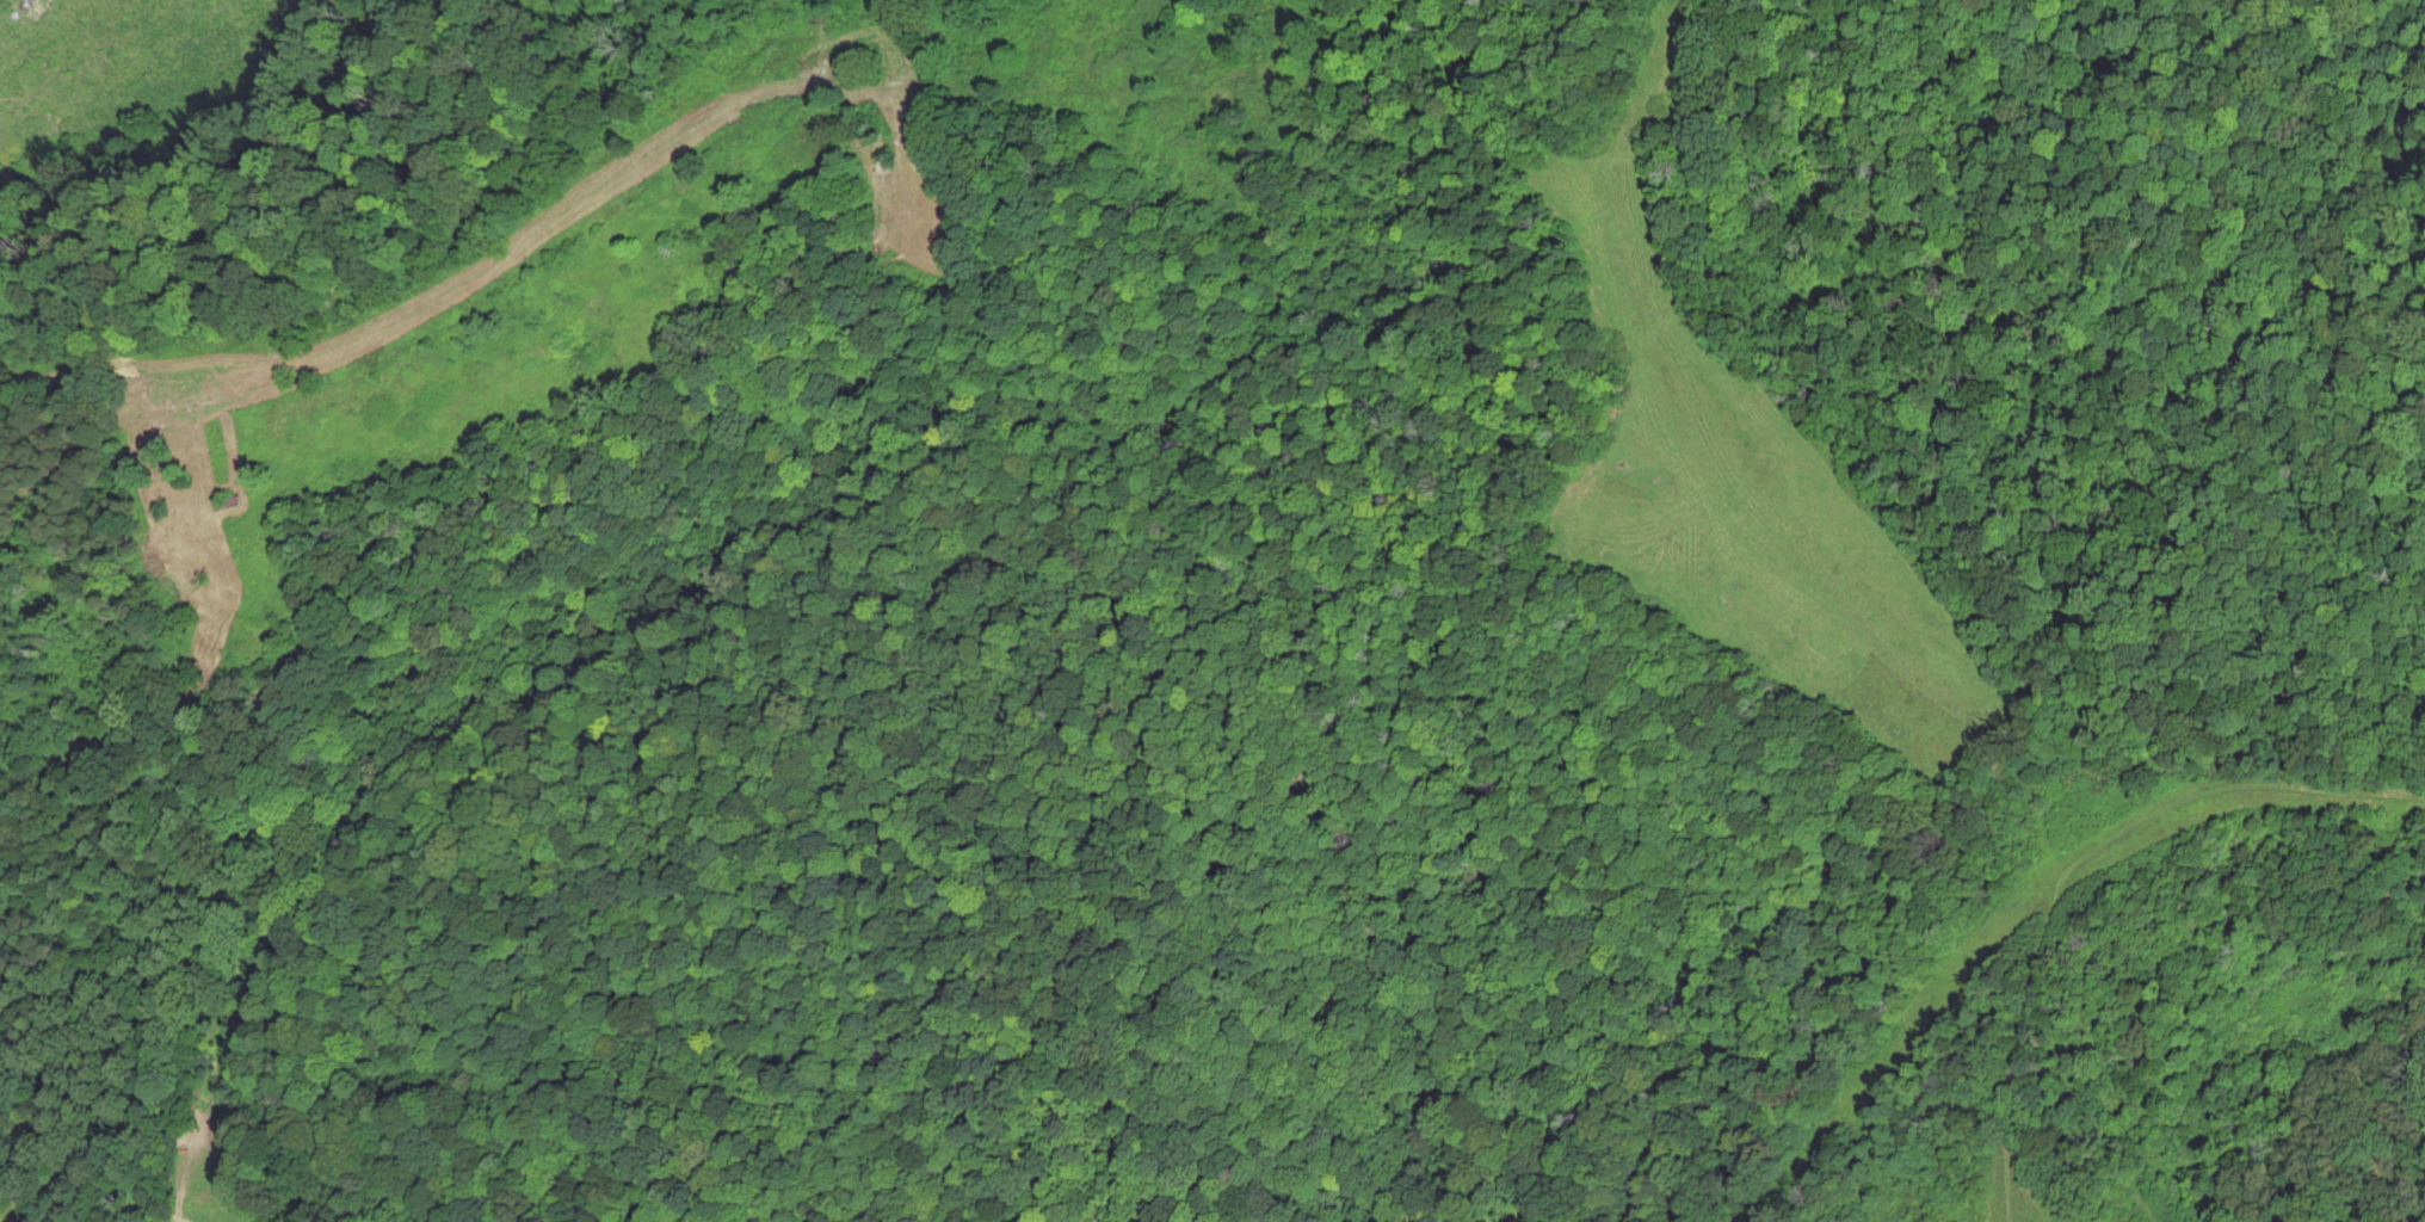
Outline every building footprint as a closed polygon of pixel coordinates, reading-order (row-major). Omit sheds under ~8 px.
[(30,26),(49,26),(49,0),(30,0),(30,26)]
